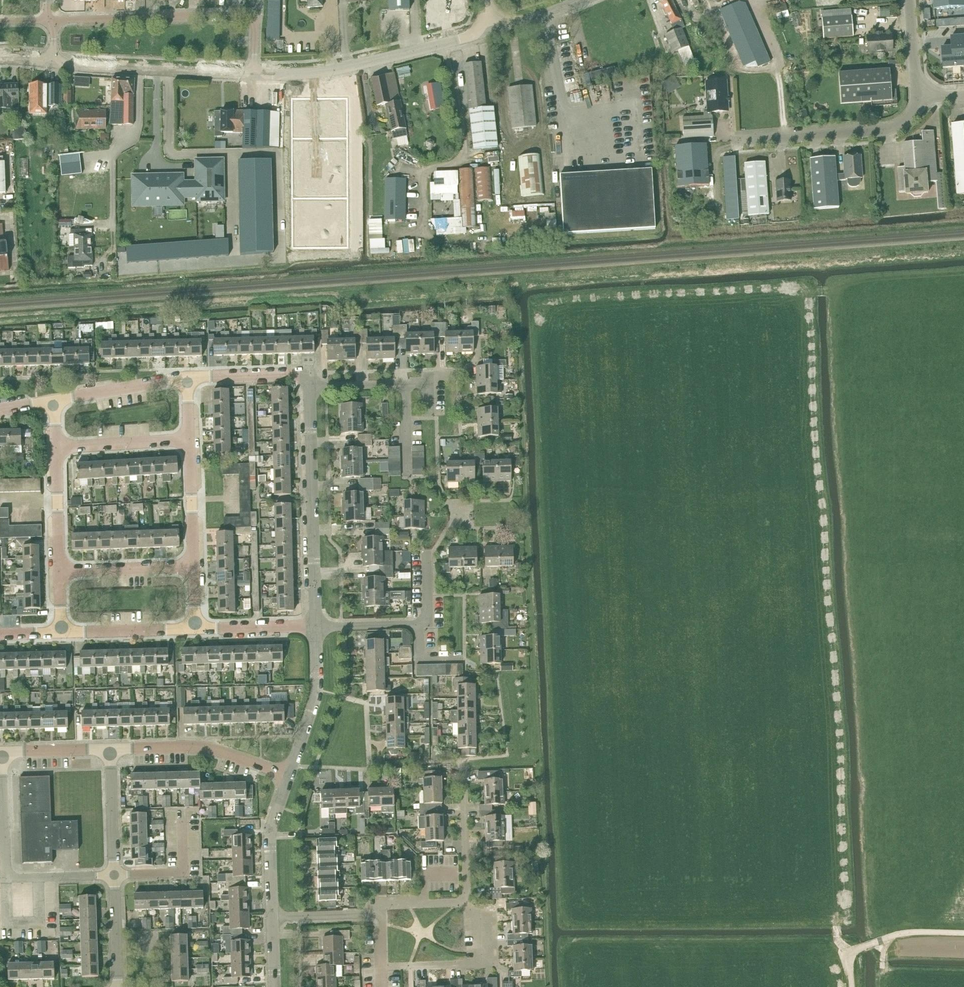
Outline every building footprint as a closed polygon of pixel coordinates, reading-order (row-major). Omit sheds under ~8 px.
[(409,0),(389,0),(389,11),(409,10),(409,0)] [(672,25),(681,20),(671,0),(660,0),(672,25)] [(935,9),(963,7),(963,0),(934,0),(935,9)] [(757,67),(770,62),(745,3),(738,2),(719,10),(743,67),(755,62),(757,67)] [(822,19),(823,39),(853,36),(852,16),(822,19)] [(672,53),(678,51),(684,66),(695,62),(681,28),(665,35),(672,53)] [(702,33),(706,43),(712,40),(708,30),(702,33)] [(660,73),(679,74),(664,35),(659,38),(660,42),(658,43),(660,49),(656,50),(657,53),(656,53),(660,64),(660,73)] [(867,37),(868,52),(890,51),(889,35),(867,37)] [(944,69),(963,67),(963,36),(951,37),(952,47),(942,47),(944,69)] [(632,53),(634,60),(641,59),(640,52),(632,53)] [(494,108),(485,109),(480,63),(463,65),(468,110),(473,150),(498,147),(494,108)] [(399,78),(410,75),(409,67),(397,70),(399,78)] [(614,68),(590,73),(593,83),(616,77),(614,68)] [(838,74),(840,105),(871,102),(871,107),(897,105),(896,90),(891,90),(889,70),(838,74)] [(391,131),(393,138),(406,136),(404,128),(393,73),(370,78),(375,106),(385,104),(391,131)] [(661,84),(668,94),(680,87),(674,76),(661,84)] [(112,79),(109,125),(123,125),(132,125),(132,115),(133,94),(134,80),(112,79)] [(682,118),(683,138),(713,136),(712,116),(711,116),(711,112),(728,111),(726,81),(706,82),(708,110),(704,110),(704,117),(682,118)] [(439,83),(429,85),(433,109),(443,108),(439,83)] [(9,85),(0,85),(0,107),(3,107),(3,114),(18,113),(17,84),(9,85)] [(57,106),(57,102),(57,85),(46,85),(29,85),(30,114),(46,114),(46,106),(57,106)] [(511,129),(535,126),(531,87),(507,89),(511,129)] [(63,106),(71,106),(71,91),(63,91),(63,106)] [(293,248),(350,248),(349,98),(293,98),(293,248)] [(105,129),(105,111),(83,111),(83,110),(76,110),(76,129),(105,129)] [(214,111),(214,137),(224,137),(224,133),(242,133),(242,149),(278,148),(277,111),(214,111)] [(958,195),(963,195),(963,124),(953,125),(958,195)] [(26,140),(25,127),(12,128),(13,141),(26,140)] [(903,143),(905,167),(897,168),(899,193),(907,192),(907,194),(928,192),(928,182),(938,182),(937,172),(934,131),(923,132),(923,141),(903,143)] [(55,136),(47,136),(47,145),(55,145),(55,136)] [(425,142),(425,147),(430,149),(434,147),(434,142),(430,140),(425,142)] [(675,146),(678,188),(709,186),(706,144),(675,146)] [(79,153),(59,155),(61,166),(80,164),(79,153)] [(486,164),(497,163),(496,157),(498,157),(497,153),(485,154),(486,164)] [(518,157),(522,197),(544,195),(540,155),(518,157)] [(860,182),(859,178),(862,178),(861,165),(860,165),(859,156),(844,157),(845,166),(844,166),(845,174),(836,175),(835,157),(810,159),(814,210),(839,208),(837,181),(846,180),(846,179),(847,179),(848,183),(849,186),(852,187),(856,187),(859,185),(860,182)] [(722,157),(726,220),(739,219),(735,157),(722,157)] [(180,178),(136,179),(136,205),(180,204),(180,198),(197,197),(197,201),(224,201),(223,159),(195,160),(196,182),(180,182),(180,178)] [(238,161),(240,254),(273,253),(270,160),(238,161)] [(748,213),(748,216),(768,214),(765,163),(744,164),(746,189),(748,213)] [(459,167),(463,225),(477,225),(474,167),(459,167)] [(477,202),(493,201),(491,169),(475,170),(477,202)] [(560,175),(563,234),(655,229),(652,169),(560,175)] [(947,171),(937,172),(938,182),(940,208),(949,208),(947,171)] [(431,185),(431,194),(431,202),(441,202),(459,202),(458,172),(434,173),(433,174),(434,185),(431,185)] [(383,220),(405,221),(406,180),(382,180),(382,184),(384,184),(383,220)] [(789,181),(776,182),(777,201),(790,200),(789,181)] [(748,213),(746,189),(740,189),(742,214),(748,213)] [(536,229),(537,236),(558,234),(556,214),(550,214),(550,213),(545,213),(546,219),(548,219),(548,221),(547,221),(547,228),(536,229)] [(463,225),(462,216),(430,218),(437,229),(437,234),(463,232),(463,225)] [(72,220),(59,220),(59,229),(72,229),(72,220)] [(382,239),(381,220),(368,221),(369,240),(382,239)] [(73,234),(74,248),(83,248),(91,247),(91,234),(89,234),(89,230),(85,230),(70,230),(70,234),(73,234)] [(127,263),(229,256),(228,240),(126,247),(127,263)] [(9,270),(7,245),(6,244),(6,243),(5,243),(5,242),(0,243),(0,271),(9,270)] [(83,248),(84,266),(92,266),(91,247),(83,248)] [(83,248),(74,248),(74,257),(67,257),(67,268),(83,268),(83,266),(84,266),(83,248)] [(459,333),(460,353),(473,353),(473,336),(479,336),(479,322),(472,322),(472,332),(459,333)] [(420,334),(420,354),(434,354),(433,337),(439,337),(439,323),(432,323),(432,333),(420,334)] [(439,323),(439,337),(446,337),(446,353),(460,353),(459,333),(446,333),(446,323),(439,323)] [(400,326),(400,340),(406,339),(407,355),(420,354),(420,334),(407,334),(407,325),(400,326)] [(381,339),(381,359),(395,359),(394,340),(400,340),(400,326),(393,326),(393,339),(381,339)] [(367,360),(381,359),(381,339),(368,339),(367,329),(360,330),(361,344),(367,343),(367,360)] [(289,338),(289,354),(302,353),(301,337),(303,337),(303,330),(298,330),(299,338),(291,338),(289,338)] [(301,337),(302,353),(313,353),(313,338),(316,338),(316,330),(311,330),(311,337),(303,337),(301,337)] [(341,340),(342,361),(355,360),(355,344),(361,344),(360,330),(353,330),(354,340),(341,340)] [(514,330),(502,330),(503,340),(515,339),(514,330)] [(251,339),(252,355),(264,354),(264,339),(265,338),(265,331),(261,331),(261,339),(253,339),(251,339)] [(264,354),(276,354),(276,338),(278,338),(278,331),(273,331),(273,338),(265,339),(265,338),(264,339),(264,354)] [(276,354),(289,354),(289,338),(291,338),(291,331),(286,331),(286,338),(278,338),(276,338),(276,354)] [(328,361),(342,361),(341,340),(328,341),(328,331),(321,331),(322,345),(328,345),(328,361)] [(22,332),(13,332),(13,343),(17,343),(16,336),(22,336),(22,332)] [(220,333),(220,340),(212,340),(213,356),(227,356),(226,340),(228,340),(228,332),(220,333)] [(240,332),(238,332),(233,332),(233,340),(228,340),(226,340),(227,356),(239,355),(239,339),(240,339),(240,332)] [(239,339),(239,355),(252,355),(251,339),(253,339),(253,332),(248,332),(248,339),(240,339),(239,339)] [(176,341),(177,357),(189,357),(189,341),(190,341),(190,333),(186,333),(186,337),(178,337),(178,341),(176,341)] [(189,341),(189,357),(201,357),(201,341),(203,341),(203,333),(198,333),(198,340),(190,341),(189,341)] [(152,358),(164,358),(164,341),(166,341),(166,334),(161,334),(161,342),(153,342),(151,342),(152,358)] [(164,358),(177,357),(176,341),(178,341),(178,337),(178,334),(173,334),(174,341),(166,341),(164,341),(164,358)] [(124,343),(116,343),(112,343),(113,359),(125,359),(125,343),(128,343),(128,335),(124,335),(124,343)] [(125,343),(125,359),(139,358),(139,342),(140,342),(140,335),(136,335),(136,342),(128,343),(125,343)] [(139,358),(152,358),(151,342),(153,342),(153,335),(148,335),(148,342),(140,342),(139,342),(139,358)] [(112,343),(116,343),(116,336),(111,336),(111,343),(100,343),(100,359),(113,359),(112,343)] [(76,349),(77,365),(88,365),(88,349),(91,349),(91,341),(86,341),(86,348),(78,349),(76,349)] [(52,366),(64,365),(64,349),(66,349),(66,342),(61,342),(61,349),(53,349),(51,349),(52,366)] [(64,365),(77,365),(76,349),(78,349),(78,342),(73,342),(74,349),(66,349),(64,349),(64,365)] [(15,366),(26,366),(25,350),(28,350),(28,343),(23,343),(24,350),(16,351),(14,351),(15,366)] [(26,366),(38,366),(38,350),(41,350),(41,343),(36,343),(36,350),(28,350),(25,350),(26,366)] [(38,350),(38,366),(52,366),(51,349),(53,349),(53,343),(48,343),(48,350),(41,350),(38,350)] [(14,351),(16,351),(16,344),(11,344),(11,351),(3,351),(1,351),(2,367),(15,366),(14,351)] [(476,381),(497,380),(496,367),(506,367),(506,361),(492,361),(492,367),(476,367),(476,381)] [(477,394),(497,394),(497,380),(476,381),(477,394)] [(271,389),(272,403),(288,402),(287,389),(271,389)] [(212,391),(212,405),(228,404),(228,391),(212,391)] [(272,403),(272,416),(288,416),(288,402),(272,403)] [(212,405),(213,418),(229,417),(228,404),(212,405)] [(340,412),(341,419),(362,419),(362,405),(342,405),(342,412),(340,412)] [(497,409),(477,409),(477,423),(498,422),(497,409)] [(288,416),(272,416),(272,429),(288,429),(288,416)] [(213,418),(213,431),(229,431),(229,417),(213,418)] [(362,419),(341,419),(341,426),(342,426),(342,433),(363,433),(362,419)] [(498,436),(498,422),(477,423),(478,436),(498,436)] [(289,442),(288,429),(272,429),(273,442),(289,442)] [(5,447),(8,447),(8,431),(0,431),(0,447),(5,447)] [(8,447),(5,447),(5,454),(9,454),(10,454),(10,447),(20,446),(20,431),(8,431),(8,447)] [(213,431),(214,445),(230,444),(230,438),(229,431),(213,431)] [(268,448),(273,448),(273,456),(289,455),(289,442),(273,442),(268,443),(268,448)] [(230,444),(214,445),(214,458),(230,458),(230,444)] [(342,463),(363,463),(363,449),(343,449),(343,456),(341,456),(342,463)] [(23,462),(23,454),(13,454),(13,462),(23,462)] [(460,462),(461,483),(475,482),(474,465),(479,465),(478,454),(473,454),(473,462),(460,462)] [(273,456),(274,469),(290,469),(289,455),(273,456)] [(165,475),(162,475),(162,482),(167,482),(166,475),(177,474),(176,458),(164,459),(165,475)] [(141,476),(149,476),(152,476),(151,459),(139,460),(140,477),(137,477),(137,484),(141,483),(141,476)] [(153,476),(162,475),(165,475),(164,459),(151,459),(152,476),(149,476),(149,483),(154,483),(153,476)] [(128,477),(124,477),(125,485),(129,484),(129,477),(137,477),(140,477),(139,460),(127,461),(128,477)] [(116,478),(124,477),(128,477),(127,461),(114,462),(115,478),(112,478),(112,485),(117,485),(116,478)] [(497,482),(511,482),(510,461),(497,462),(497,482)] [(103,479),(99,479),(99,486),(104,486),(104,479),(112,478),(115,478),(114,462),(102,463),(103,479)] [(460,462),(447,463),(447,483),(461,483),(460,462)] [(497,462),(483,462),(484,482),(497,482),(497,462)] [(79,480),(87,480),(90,480),(89,463),(76,464),(77,480),(74,480),(75,488),(79,487),(79,480)] [(90,480),(87,480),(87,487),(91,487),(91,479),(99,479),(103,479),(102,463),(89,463),(90,480)] [(364,477),(363,463),(342,463),(342,470),(343,470),(344,477),(364,477)] [(239,475),(249,475),(249,470),(249,464),(239,465),(239,475)] [(274,469),(274,482),(290,482),(290,469),(274,469)] [(290,482),(274,482),(275,496),(291,495),(290,482)] [(343,501),(343,508),(365,507),(364,493),(344,494),(344,500),(343,501)] [(82,505),(81,498),(70,498),(70,500),(71,505),(71,506),(82,505)] [(404,502),(404,516),(425,515),(424,502),(404,502)] [(275,506),(275,519),(291,519),(291,506),(275,506)] [(369,508),(365,508),(365,507),(343,508),(343,515),(345,515),(345,522),(365,521),(370,520),(369,508)] [(8,519),(8,510),(0,510),(0,520),(8,519)] [(425,515),(404,516),(404,529),(425,529),(425,515)] [(241,517),(241,528),(251,528),(251,526),(250,519),(250,517),(241,517)] [(291,519),(275,519),(276,532),(292,532),(291,519)] [(0,526),(0,538),(9,538),(9,526),(0,526)] [(125,533),(126,549),(139,548),(138,532),(138,526),(124,526),(125,533)] [(151,532),(152,548),(166,547),(165,531),(151,532)] [(165,531),(166,547),(179,547),(178,531),(173,531),(165,531)] [(139,548),(152,548),(151,532),(138,532),(139,548)] [(276,532),(276,545),(292,545),(292,532),(276,532)] [(112,533),(99,534),(100,550),(113,549),(112,533)] [(113,549),(126,549),(125,533),(112,533),(113,549)] [(86,550),(86,534),(73,535),(73,551),(86,550)] [(99,534),(86,534),(86,550),(100,550),(99,534)] [(233,534),(225,534),(217,534),(217,547),(233,546),(233,535),(233,534)] [(30,547),(30,540),(30,537),(15,538),(15,549),(22,549),(22,556),(23,556),(23,559),(39,559),(38,547),(30,547)] [(362,545),(362,553),(384,552),(383,538),(363,538),(363,545),(362,545)] [(276,545),(276,559),(292,558),(292,545),(276,545)] [(217,547),(218,560),(233,560),(233,546),(217,547)] [(499,567),(499,546),(485,547),(486,567),(499,567)] [(512,546),(499,546),(499,567),(513,566),(512,546)] [(450,573),(450,568),(463,568),(463,547),(449,547),(449,564),(443,564),(443,573),(450,573)] [(476,547),(463,547),(463,568),(476,567),(476,547)] [(379,566),(379,572),(393,572),(393,565),(384,566),(384,552),(362,553),(362,560),(364,559),(364,567),(379,566)] [(23,556),(22,556),(22,557),(16,557),(16,562),(22,561),(23,569),(24,572),(39,572),(39,559),(23,559),(23,556)] [(276,559),(277,572),(293,571),(292,558),(276,559)] [(233,560),(218,560),(218,573),(234,573),(233,560)] [(23,574),(23,581),(24,581),(24,584),(40,584),(39,572),(24,572),(23,569),(23,570),(16,570),(16,574),(23,574)] [(277,572),(277,585),(293,585),(293,571),(277,572)] [(234,587),(250,586),(249,572),(243,573),(243,581),(234,581),(234,587)] [(363,593),(385,592),(384,578),(393,578),(393,572),(379,572),(379,578),(364,579),(364,586),(363,586),(363,593)] [(218,586),(234,586),(234,573),(218,573),(218,586)] [(489,579),(489,588),(499,588),(499,582),(497,582),(497,579),(489,579)] [(24,581),(23,581),(23,582),(16,582),(16,587),(23,586),(23,594),(24,594),(24,597),(40,597),(40,584),(24,584),(24,581)] [(293,585),(277,585),(277,598),(293,598),(293,585)] [(218,586),(219,600),(235,600),(234,586),(218,586)] [(385,606),(385,592),(363,593),(363,600),(365,600),(365,607),(385,606)] [(24,599),(24,610),(22,610),(22,616),(36,616),(36,610),(40,610),(40,597),(24,597),(24,594),(23,594),(23,595),(16,595),(17,599),(24,599)] [(500,595),(479,596),(479,609),(500,609),(500,595)] [(277,598),(272,598),(272,604),(278,604),(278,612),(294,612),(293,598),(277,598)] [(235,600),(219,600),(219,614),(235,613),(235,600)] [(480,623),(500,623),(500,609),(479,609),(480,623)] [(500,637),(480,637),(480,651),(500,650),(500,637)] [(387,640),(383,641),(366,641),(366,654),(384,653),(384,649),(387,648),(387,640)] [(259,664),(267,664),(267,663),(270,663),(269,647),(257,648),(257,663),(254,663),(254,664),(255,664),(255,671),(260,671),(259,664)] [(267,663),(267,664),(267,671),(272,671),(272,663),(282,663),(282,647),(269,647),(270,663),(267,663)] [(233,664),(232,648),(220,649),(220,664),(217,664),(217,665),(218,672),(222,672),(222,665),(230,665),(230,664),(233,664)] [(245,648),(232,648),(233,664),(230,664),(230,665),(230,672),(234,672),(234,664),(242,664),(242,663),(245,663),(245,648)] [(257,648),(245,648),(245,663),(242,663),(242,664),(243,664),(243,672),(247,671),(247,664),(254,664),(254,663),(257,663),(257,648)] [(195,665),(195,649),(182,649),(182,665),(180,665),(180,673),(184,673),(184,666),(192,665),(195,665)] [(208,665),(207,649),(195,649),(195,665),(192,665),(193,673),(197,673),(197,672),(205,672),(205,665),(208,665)] [(220,649),(207,649),(208,665),(205,665),(205,672),(205,673),(210,673),(209,665),(217,665),(217,664),(220,664),(220,649)] [(140,666),(140,674),(145,674),(145,667),(153,667),(153,666),(156,666),(155,650),(142,651),(143,666),(140,666)] [(153,666),(153,667),(153,674),(161,674),(161,666),(168,666),(168,650),(155,650),(156,666),(153,666)] [(480,651),(480,665),(501,664),(500,650),(480,651)] [(108,668),(115,668),(115,667),(118,667),(118,651),(105,652),(106,667),(103,667),(103,668),(103,675),(108,675),(108,668)] [(116,675),(120,675),(128,675),(128,667),(131,667),(130,651),(118,651),(118,667),(115,667),(115,668),(116,675)] [(128,675),(132,675),(140,674),(140,666),(143,666),(142,651),(130,651),(131,667),(128,667),(128,675)] [(82,669),(90,668),(93,668),(92,652),(80,652),(80,668),(77,668),(78,676),(82,676),(82,669)] [(90,668),(90,676),(95,676),(95,668),(103,668),(103,667),(106,667),(105,652),(92,652),(93,668),(90,668)] [(30,670),(38,670),(41,669),(40,653),(28,654),(28,670),(25,670),(26,670),(26,677),(31,677),(30,670)] [(38,670),(38,677),(43,677),(43,670),(51,669),(54,669),(53,653),(40,653),(41,669),(38,670)] [(65,653),(53,653),(54,669),(51,669),(51,677),(55,677),(55,669),(66,669),(66,674),(72,673),(72,654),(66,654),(65,653)] [(389,658),(384,658),(384,653),(366,654),(366,667),(384,666),(389,666),(389,658)] [(5,671),(13,670),(16,670),(16,654),(3,654),(4,670),(1,671),(1,678),(5,678),(5,671)] [(13,670),(14,678),(18,678),(18,670),(25,670),(28,670),(28,654),(16,654),(16,670),(13,670)] [(366,667),(367,679),(384,679),(384,666),(366,667)] [(390,686),(385,686),(384,679),(367,679),(367,692),(390,692),(390,686)] [(475,685),(471,685),(471,679),(453,679),(454,692),(457,692),(457,698),(475,698),(475,685)] [(408,698),(403,698),(386,698),(386,711),(404,711),(404,705),(408,704),(408,698)] [(475,711),(475,698),(457,698),(458,711),(475,711)] [(246,707),(249,707),(249,700),(244,700),(244,708),(236,708),(236,707),(234,707),(234,725),(247,724),(246,707)] [(249,708),(249,707),(246,707),(247,724),(259,724),(259,707),(261,707),(261,700),(256,700),(257,708),(249,708)] [(259,724),(272,724),(271,706),(274,706),(274,700),(269,700),(269,707),(261,707),(259,707),(259,724)] [(286,707),(286,700),(274,700),(274,706),(271,706),(272,724),(284,724),(283,707),(286,707)] [(196,709),(197,725),(209,725),(209,708),(211,708),(211,701),(206,702),(207,709),(199,709),(199,708),(196,709)] [(209,725),(222,725),(221,708),(224,708),(223,701),(219,701),(219,709),(211,709),(211,708),(209,708),(209,725)] [(221,708),(222,725),(234,725),(234,707),(236,707),(236,701),(231,701),(232,708),(224,708),(221,708)] [(191,702),(191,709),(183,709),(184,726),(197,725),(196,709),(199,708),(199,702),(191,702)] [(120,728),(132,727),(132,710),(134,710),(134,703),(122,704),(122,711),(119,711),(120,728)] [(132,710),(132,727),(145,727),(144,710),(147,710),(146,703),(142,703),(134,703),(134,710),(132,710)] [(160,710),(159,704),(159,703),(155,703),(155,710),(147,711),(147,710),(144,710),(145,727),(157,727),(157,710),(160,710)] [(172,703),(167,703),(159,704),(160,710),(157,710),(157,727),(170,727),(169,710),(172,710),(172,703)] [(82,729),(95,728),(94,711),(97,711),(96,704),(92,704),(92,712),(81,712),(82,729)] [(94,711),(95,728),(107,728),(107,711),(109,711),(109,704),(105,704),(105,712),(97,712),(97,711),(94,711)] [(107,728),(120,728),(119,711),(122,711),(122,704),(117,704),(117,711),(109,711),(107,711),(107,728)] [(43,730),(55,730),(55,712),(58,712),(57,705),(52,706),(53,713),(45,713),(42,713),(43,730)] [(55,712),(55,730),(68,729),(67,713),(70,713),(70,705),(65,705),(65,713),(58,713),(58,712),(55,712)] [(20,714),(20,713),(17,714),(18,730),(30,730),(30,713),(33,713),(32,706),(27,706),(28,714),(20,714)] [(33,714),(33,713),(30,713),(30,730),(43,730),(42,713),(45,713),(45,706),(40,706),(40,714),(33,714)] [(7,715),(7,714),(5,714),(5,731),(18,730),(17,714),(20,713),(20,707),(15,707),(15,714),(7,715)] [(284,722),(292,722),(292,708),(284,708),(284,722)] [(408,718),(404,718),(404,711),(386,711),(386,724),(408,724),(408,718)] [(476,724),(475,711),(458,711),(450,711),(451,724),(453,724),(476,724)] [(408,724),(386,724),(387,737),(404,736),(404,729),(408,729),(408,724)] [(458,736),(476,736),(476,724),(453,724),(453,737),(458,737),(458,736)] [(408,743),(405,743),(404,736),(387,737),(387,750),(391,755),(397,755),(400,749),(408,749),(408,743)] [(458,749),(462,749),(462,757),(476,756),(476,736),(458,736),(458,737),(458,749)] [(484,780),(484,793),(503,792),(503,779),(499,779),(498,771),(478,772),(478,780),(484,780)] [(188,789),(200,788),(200,784),(200,772),(188,773),(188,789)] [(441,772),(434,772),(418,772),(419,784),(424,784),(424,791),(442,791),(441,778),(441,772)] [(154,790),(166,789),(166,773),(154,774),(154,790)] [(166,773),(166,789),(177,789),(177,773),(166,773)] [(177,789),(188,789),(188,773),(177,773),(177,789)] [(132,790),(143,790),(143,774),(131,774),(132,790)] [(143,774),(143,790),(154,790),(154,774),(143,774)] [(49,777),(19,778),(22,864),(52,863),(51,851),(78,850),(77,821),(51,822),(49,777)] [(223,800),(234,799),(234,783),(223,784),(223,800)] [(234,783),(234,799),(246,799),(246,783),(234,783)] [(200,788),(200,800),(212,800),(211,784),(200,784),(200,788)] [(211,784),(212,800),(223,800),(223,784),(211,784)] [(369,819),(369,807),(381,807),(381,789),(368,789),(368,792),(364,792),(364,811),(365,819),(369,819)] [(382,813),(394,813),(394,789),(381,789),(381,807),(382,813)] [(335,814),(347,814),(347,808),(347,807),(346,790),(334,791),(334,809),(335,814)] [(359,792),(359,790),(346,790),(347,807),(355,807),(356,813),(364,813),(364,792),(359,792)] [(321,791),(322,809),(329,809),(329,815),(335,814),(334,809),(334,791),(321,791)] [(442,804),(442,791),(424,791),(419,791),(420,811),(442,810),(442,804)] [(504,805),(503,792),(484,793),(485,805),(479,805),(479,811),(492,811),(492,805),(504,805)] [(529,816),(536,816),(536,802),(528,803),(529,816)] [(243,804),(244,816),(253,816),(252,804),(243,804)] [(225,806),(225,815),(233,815),(233,806),(225,806)] [(420,811),(420,817),(418,817),(418,830),(425,829),(443,829),(443,816),(442,816),(442,810),(420,811)] [(485,829),(504,829),(504,816),(492,816),(492,811),(479,811),(479,817),(485,817),(485,829)] [(131,814),(131,825),(146,825),(146,813),(131,814)] [(146,825),(131,825),(131,837),(147,837),(146,825)] [(444,842),(443,829),(425,829),(426,842),(421,842),(421,849),(437,848),(436,842),(444,842)] [(505,842),(504,829),(485,829),(486,842),(480,842),(480,848),(493,848),(493,842),(505,842)] [(232,836),(232,848),(251,848),(251,835),(238,836),(238,830),(224,830),(224,836),(232,836)] [(131,837),(131,848),(147,848),(147,837),(131,837)] [(317,840),(317,852),(339,851),(339,847),(336,847),(336,839),(317,840)] [(398,862),(390,862),(390,859),(389,848),(387,847),(385,847),(385,853),(385,859),(386,859),(386,881),(399,881),(398,862)] [(147,848),(131,848),(132,860),(135,860),(135,866),(152,866),(152,859),(147,860),(147,848)] [(232,848),(233,862),(252,862),(251,848),(232,848)] [(336,856),(339,856),(339,851),(317,852),(318,864),(337,864),(336,856)] [(510,857),(501,857),(488,857),(488,864),(494,863),(494,876),(513,875),(513,862),(510,862),(510,857)] [(381,860),(381,862),(373,862),(374,882),(386,881),(386,859),(385,859),(381,860)] [(399,881),(411,880),(410,859),(406,859),(406,861),(398,862),(399,881)] [(373,862),(366,863),(366,860),(361,860),(362,882),(374,882),(373,862)] [(226,881),(226,883),(245,882),(245,876),(252,876),(252,862),(233,862),(233,874),(226,874),(226,881)] [(340,872),(337,872),(337,864),(318,864),(318,877),(340,876),(340,872)] [(502,888),(505,888),(505,893),(513,893),(513,875),(494,876),(494,888),(489,888),(489,894),(502,894),(502,888)] [(338,888),(337,880),(340,880),(340,876),(318,877),(318,889),(338,888)] [(245,882),(226,883),(226,889),(229,889),(229,895),(229,900),(229,902),(248,901),(248,888),(246,888),(245,882)] [(318,889),(319,901),(341,900),(340,896),(338,896),(338,888),(318,889)] [(73,897),(79,897),(79,909),(96,908),(95,896),(83,897),(83,891),(73,891),(73,897)] [(180,893),(180,909),(192,908),(191,892),(180,893)] [(191,892),(192,908),(203,908),(203,892),(191,892)] [(159,894),(160,909),(169,909),(169,893),(159,894)] [(169,909),(180,909),(180,893),(169,893),(169,909)] [(135,910),(146,910),(146,894),(134,894),(135,910)] [(146,894),(146,910),(160,909),(159,894),(146,894)] [(229,902),(230,915),(249,915),(248,901),(229,902)] [(512,910),(512,922),(531,921),(531,909),(519,909),(519,903),(506,904),(506,910),(512,910)] [(80,920),(96,919),(96,908),(79,909),(80,920)] [(223,926),(223,935),(242,934),(242,929),(249,928),(249,915),(230,915),(230,926),(223,926)] [(80,920),(80,931),(96,931),(96,919),(80,920)] [(531,921),(512,922),(512,934),(507,934),(507,940),(528,939),(528,934),(532,934),(531,921)] [(80,931),(81,943),(97,942),(96,931),(80,931)] [(324,954),(343,953),(342,940),(350,939),(349,931),(330,931),(331,937),(323,937),(324,954)] [(242,934),(223,935),(223,941),(230,941),(231,953),(250,952),(250,940),(242,940),(242,934)] [(194,942),(187,943),(187,935),(171,936),(171,947),(187,947),(187,946),(194,946),(194,942)] [(532,945),(528,945),(528,939),(507,940),(507,947),(513,946),(513,959),(532,958),(532,945)] [(97,942),(81,943),(81,954),(97,954),(97,942)] [(171,947),(171,959),(187,958),(187,947),(171,947)] [(231,953),(231,965),(250,965),(250,952),(231,953)] [(335,965),(335,966),(343,965),(343,953),(324,954),(324,965),(324,966),(335,965)] [(81,954),(81,966),(98,965),(97,954),(81,954)] [(171,959),(172,970),(188,969),(187,958),(171,959)] [(532,958),(513,959),(514,971),(508,971),(508,977),(521,977),(521,971),(533,971),(532,958)] [(15,961),(15,964),(8,964),(8,980),(20,980),(20,964),(19,964),(19,960),(15,961)] [(20,980),(31,979),(31,963),(20,964),(20,980)] [(31,979),(42,979),(42,963),(31,963),(31,979)] [(42,963),(42,979),(54,979),(53,963),(42,963)] [(98,965),(81,966),(82,977),(98,977),(98,965)] [(250,965),(231,965),(232,977),(224,977),(224,984),(238,983),(237,977),(251,977),(250,965)] [(336,977),(335,966),(335,965),(324,966),(324,965),(316,966),(317,978),(336,977)] [(188,969),(172,970),(172,981),(188,981),(188,969)] [(336,977),(317,978),(317,986),(336,986),(336,977)] [(493,978),(487,978),(487,984),(475,984),(475,986),(497,986),(497,978),(493,978)]
